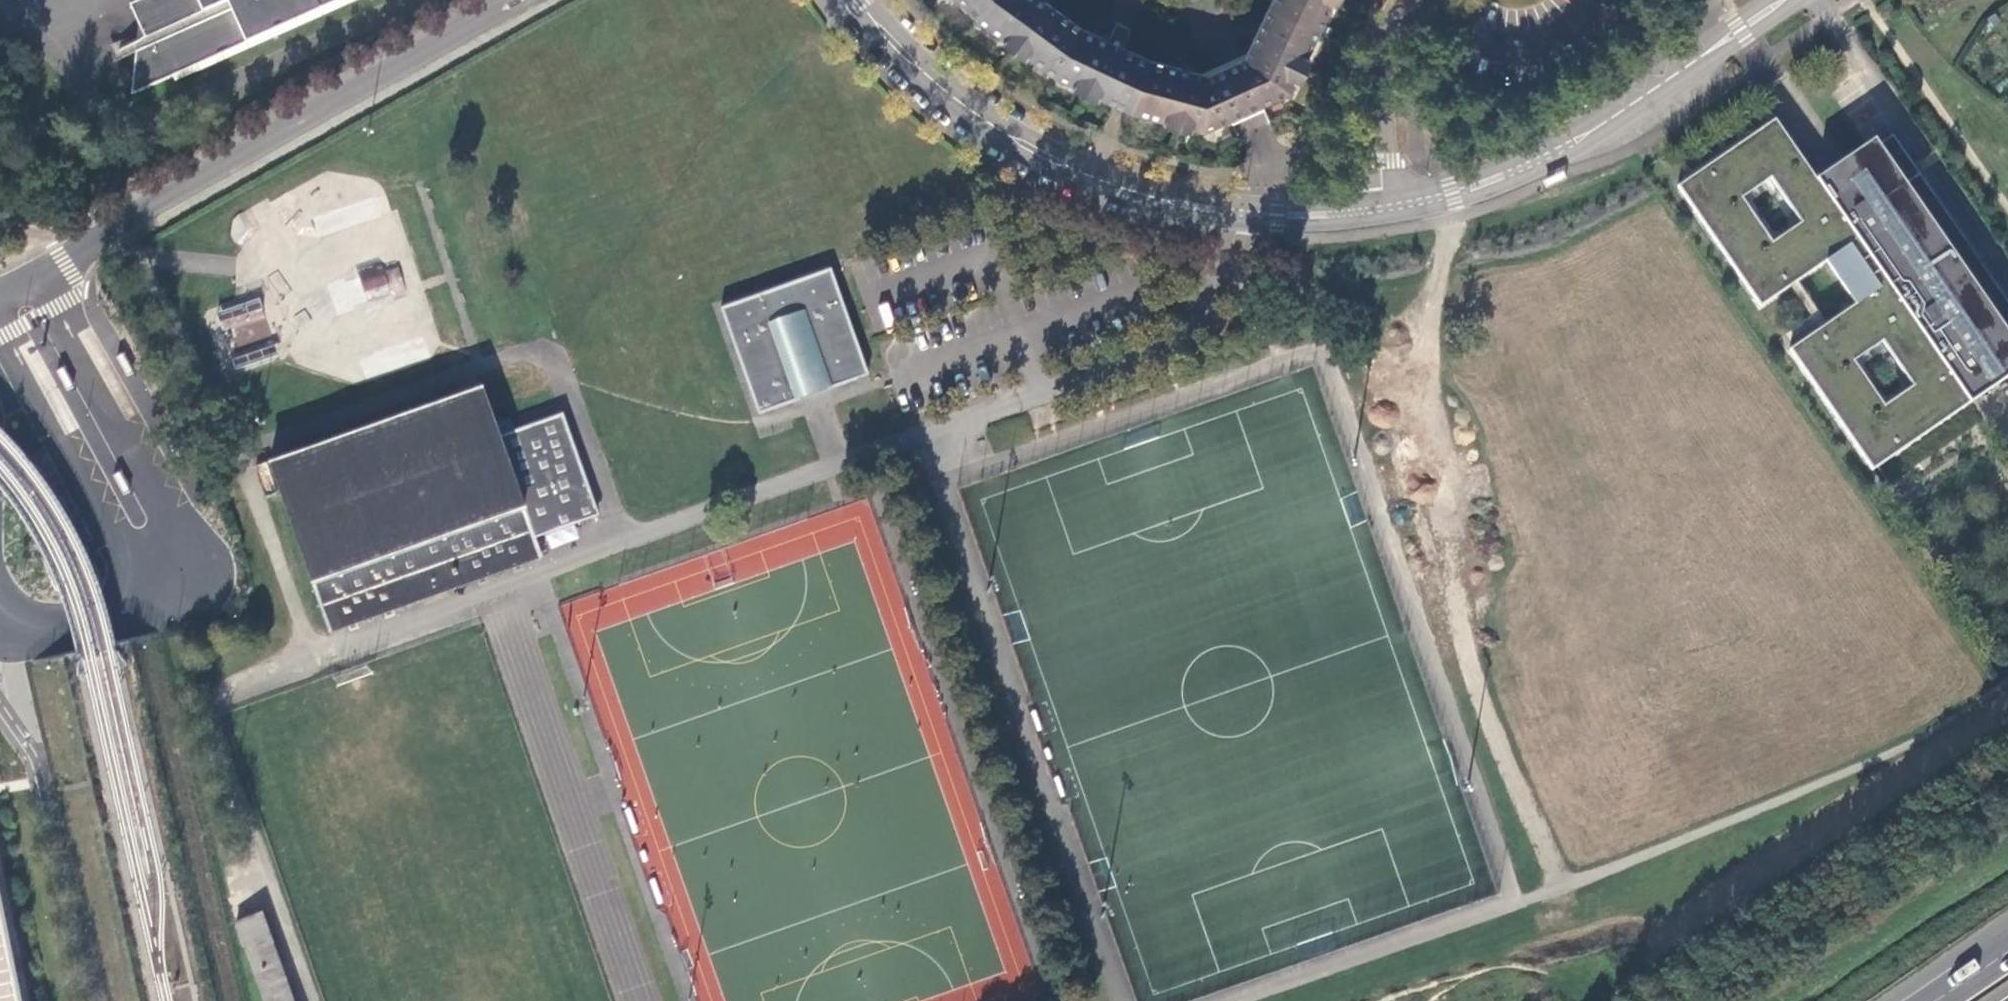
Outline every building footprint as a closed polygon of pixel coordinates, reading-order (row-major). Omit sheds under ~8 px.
[(132,8),(147,41),(151,49),(139,55),(135,97),(349,0),(130,0),(132,8)] [(1245,56),(1228,63),(1207,72),(1160,62),(1150,60),(1083,29),(1042,0),(966,0),(979,14),(1002,32),(999,37),(1032,61),(1036,56),(1058,71),(1072,78),(1069,83),(1104,99),(1108,94),(1134,107),(1160,114),(1160,118),(1203,131),(1248,111),(1288,93),(1308,52),(1306,50),(1327,7),(1329,8),(1332,0),(1273,0),(1245,56)] [(1993,14),(1986,19),(1991,26),(1998,21),(1993,14)] [(136,47),(139,55),(151,49),(147,41),(136,47)] [(1815,180),(1774,120),(1677,187),(1760,307),(1826,261),(1856,304),(1789,350),(1872,470),(2007,376),(2007,304),(1892,135),(1877,145),(1873,139),(1836,165),(1815,180)] [(359,272),(367,299),(404,288),(396,261),(359,272)] [(719,309),(757,415),(798,400),(770,325),(799,314),(827,390),(867,375),(829,269),(719,309)] [(214,312),(236,369),(279,353),(258,296),(214,312)] [(770,325),(798,400),(815,394),(827,390),(799,314),(770,325)] [(563,414),(500,436),(483,389),(270,464),(330,631),(539,557),(533,538),(599,514),(563,414)] [(0,906),(0,1000),(19,1000),(0,906)] [(261,913),(235,922),(264,1000),(292,1000),(261,913)]
